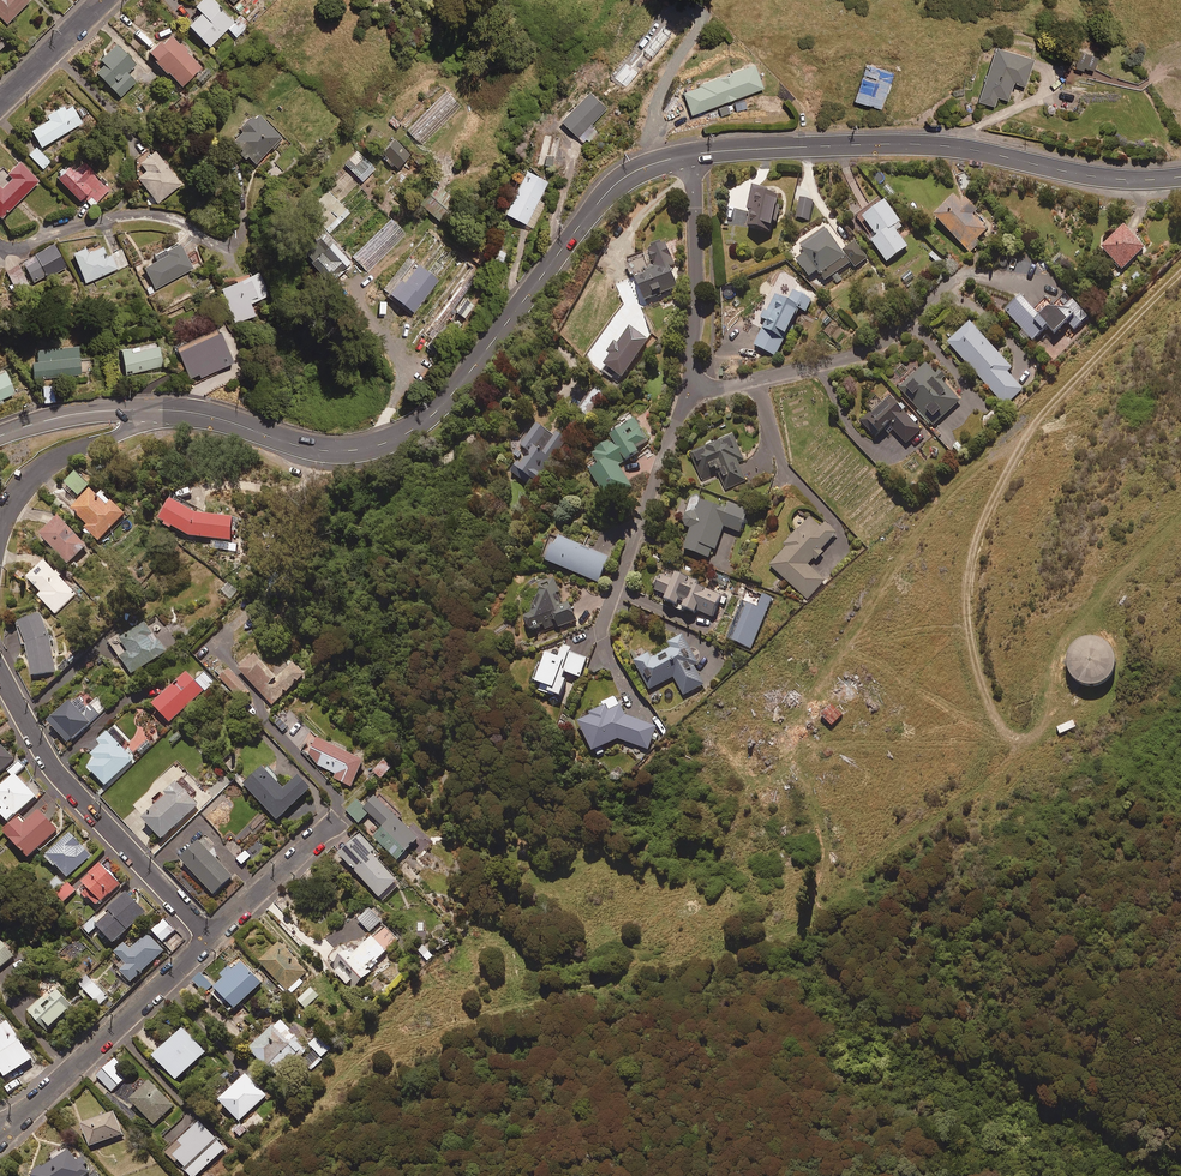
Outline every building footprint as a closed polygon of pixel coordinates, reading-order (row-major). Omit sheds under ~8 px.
[(6,24),(28,1),(27,0),(0,0),(0,18),(6,24)] [(234,23),(211,0),(201,0),(193,8),(200,14),(187,27),(209,48),(228,29),(234,23)] [(234,23),(228,29),(236,37),(248,26),(239,17),(234,23)] [(178,42),(176,43),(168,35),(148,55),(180,88),(200,69),(185,53),(187,52),(178,42)] [(135,65),(114,45),(100,60),(103,63),(95,72),(120,98),(135,83),(126,74),(135,65)] [(1035,60),(998,47),(979,102),(995,107),(998,97),(1009,101),(1015,83),(1026,87),(1035,60)] [(763,88),(754,65),(683,92),(692,115),(763,88)] [(894,73),(866,65),(855,101),(883,110),(894,73)] [(203,85),(213,74),(206,68),(196,78),(203,85)] [(607,108),(590,92),(562,122),(586,144),(596,133),(589,127),(607,108)] [(81,124),(69,103),(46,117),(48,121),(30,132),(40,148),(81,124)] [(272,151),(282,141),(256,113),(228,139),(239,151),(235,154),(243,162),(246,159),(253,166),(271,149),(272,151)] [(560,139),(546,135),(539,163),(552,167),(560,139)] [(410,156),(395,141),(382,153),(397,169),(410,156)] [(50,162),(37,147),(28,155),(42,170),(50,162)] [(181,184),(154,151),(138,164),(144,172),(136,179),(155,203),(159,202),(181,184)] [(375,169),(357,151),(344,164),(362,182),(375,169)] [(109,190),(77,157),(55,178),(79,201),(83,197),(92,207),(109,190)] [(17,162),(6,174),(11,179),(0,190),(0,219),(37,183),(17,162)] [(505,215),(534,229),(546,203),(539,200),(548,182),(526,172),(505,215)] [(357,185),(346,173),(307,212),(329,233),(350,213),(339,202),(357,185)] [(457,200),(439,187),(422,209),(440,222),(457,200)] [(782,196),(755,189),(750,212),(752,212),(749,229),(773,234),(782,196)] [(902,224),(882,198),(857,218),(871,237),(869,239),(888,263),(908,248),(894,229),(902,224)] [(812,201),(801,199),(797,218),(808,220),(812,201)] [(963,207),(956,199),(936,219),(971,254),(980,244),(978,242),(988,232),(975,218),(979,214),(968,202),(963,207)] [(1145,250),(1126,228),(1103,249),(1123,271),(1145,250)] [(824,230),(803,247),(802,251),(805,255),(798,261),(811,277),(817,271),(826,281),(851,263),(855,268),(868,258),(855,243),(843,253),(824,230)] [(351,264),(324,235),(300,257),(327,286),(351,264)] [(671,264),(662,243),(646,251),(654,270),(632,279),(642,301),(674,286),(665,266),(671,264)] [(192,269),(177,244),(155,257),(157,262),(144,269),(156,290),(192,269)] [(6,273),(18,292),(47,275),(49,278),(66,267),(53,245),(6,273)] [(106,257),(101,247),(86,253),(84,249),(73,254),(85,283),(128,265),(122,250),(106,257)] [(507,254),(498,250),(493,261),(502,265),(507,254)] [(437,281),(413,264),(399,283),(398,282),(387,296),(412,314),(437,281)] [(911,269),(900,277),(905,284),(915,276),(911,269)] [(267,297),(258,273),(221,287),(235,324),(254,317),(249,304),(267,297)] [(812,301),(795,291),(788,303),(776,296),(763,320),(767,322),(754,346),(775,357),(801,310),(806,312),(812,301)] [(1089,318),(1067,294),(1053,307),(1046,299),(1033,311),(1022,298),(1007,313),(1034,342),(1049,328),(1056,336),(1070,324),(1075,330),(1089,318)] [(1012,368),(971,323),(949,343),(1004,405),(1023,389),(1008,372),(1012,368)] [(177,353),(190,381),(197,377),(199,380),(234,364),(219,333),(177,353)] [(118,351),(123,375),(168,366),(167,360),(161,361),(157,347),(129,353),(128,349),(118,351)] [(93,359),(78,360),(77,348),(36,352),(37,363),(31,364),(32,380),(80,376),(79,372),(94,371),(93,359)] [(961,403),(943,383),(947,379),(940,371),(936,375),(928,365),(900,390),(933,427),(961,403)] [(4,373),(0,374),(0,400),(13,394),(4,373)] [(54,403),(52,386),(41,387),(43,404),(54,403)] [(598,403),(586,396),(578,410),(589,417),(598,403)] [(902,404),(899,407),(890,398),(862,424),(877,440),(890,427),(907,445),(921,432),(914,424),(918,421),(913,416),(909,419),(903,412),(906,409),(902,404)] [(592,455),(599,466),(589,472),(608,501),(632,486),(619,465),(639,452),(636,447),(647,441),(634,420),(625,426),(627,429),(612,438),(615,442),(610,445),(609,443),(597,450),(598,451),(592,455)] [(554,437),(536,426),(516,457),(525,463),(523,467),(520,465),(513,475),(535,489),(567,441),(556,434),(554,437)] [(744,462),(735,437),(692,454),(702,479),(719,472),(726,489),(746,481),(739,464),(744,462)] [(89,486),(76,474),(66,485),(79,497),(89,486)] [(71,513),(78,519),(79,518),(86,525),(82,530),(90,538),(93,535),(99,540),(124,515),(104,495),(99,500),(92,492),(71,513)] [(159,523),(166,527),(164,530),(171,534),(173,530),(190,538),(231,541),(233,521),(194,515),(170,503),(159,523)] [(728,513),(702,504),(697,518),(688,514),(683,527),(692,530),(684,551),(710,560),(714,550),(716,551),(725,528),(741,534),(749,512),(731,505),(728,513)] [(87,546),(59,519),(40,538),(68,565),(87,546)] [(815,560),(817,562),(825,552),(822,550),(837,533),(826,524),(822,529),(810,519),(770,566),(808,599),(824,579),(809,566),(815,560)] [(552,538),(543,561),(549,563),(548,565),(599,585),(609,559),(552,538)] [(77,594),(62,579),(63,577),(57,570),(55,572),(47,564),(28,582),(41,595),(38,597),(55,615),(77,594)] [(688,612),(696,616),(698,612),(713,619),(723,598),(699,588),(700,586),(664,569),(654,590),(668,597),(666,602),(672,605),(675,610),(678,612),(683,614),(688,612)] [(534,609),(536,610),(533,618),(525,621),(531,632),(543,627),(545,631),(555,627),(561,628),(578,621),(570,604),(562,608),(560,605),(562,602),(562,600),(560,598),(557,598),(556,596),(561,594),(555,579),(540,586),(543,593),(539,602),(537,601),(534,609)] [(771,601),(746,592),(727,640),(751,650),(771,601)] [(55,670),(41,617),(17,623),(31,676),(55,670)] [(165,653),(146,625),(121,642),(129,654),(120,660),(131,676),(165,653)] [(699,665),(683,635),(668,643),(671,649),(652,660),(649,654),(634,662),(650,692),(675,678),(684,696),(704,685),(694,667),(699,665)] [(1095,637),(1083,637),(1072,644),(1067,656),(1067,664),(1069,672),(1078,681),(1090,684),(1102,681),(1111,673),(1114,661),(1111,649),(1106,642),(1095,637)] [(560,661),(548,657),(545,664),(541,663),(534,682),(539,684),(538,687),(541,688),(540,693),(561,700),(567,682),(565,681),(567,675),(581,679),(587,659),(563,651),(560,661)] [(276,680),(256,657),(241,670),(272,707),(306,677),(295,664),(276,680)] [(250,691),(229,671),(220,680),(240,700),(250,691)] [(204,693),(188,676),(154,709),(170,725),(204,693)] [(652,740),(656,742),(658,735),(654,734),(656,728),(626,716),(615,698),(604,705),(606,708),(577,725),(596,755),(597,754),(599,758),(607,753),(605,749),(618,741),(648,751),(652,740)] [(87,709),(78,699),(50,725),(69,745),(107,709),(98,699),(87,709)] [(842,717),(831,707),(822,718),(833,728),(842,717)] [(281,718),(275,724),(283,732),(289,726),(281,718)] [(133,761),(108,735),(99,744),(102,748),(93,757),(96,761),(88,769),(105,787),(133,761)] [(152,748),(145,741),(136,750),(143,756),(152,748)] [(318,741),(310,756),(319,767),(336,776),(334,780),(352,789),(364,765),(318,741)] [(15,758),(0,744),(0,773),(15,758)] [(241,765),(233,756),(225,764),(233,772),(241,765)] [(392,770),(382,761),(373,771),(382,780),(392,770)] [(15,779),(0,792),(0,804),(6,810),(2,814),(10,823),(37,798),(18,777),(28,768),(22,762),(9,773),(15,779)] [(300,780),(287,792),(279,783),(281,781),(269,768),(246,789),(278,823),(311,792),(300,780)] [(191,800),(197,793),(185,781),(178,787),(177,786),(167,795),(169,797),(143,822),(162,842),(198,807),(191,800)] [(398,821),(402,817),(381,797),(367,811),(370,814),(369,816),(384,830),(374,840),(398,863),(419,841),(398,821)] [(370,814),(367,811),(358,803),(347,814),(359,825),(369,816),(370,814)] [(58,829),(40,811),(25,824),(20,819),(6,833),(29,857),(58,829)] [(93,857),(72,836),(48,860),(58,870),(59,868),(70,879),(93,857)] [(361,837),(340,857),(384,903),(401,886),(372,856),(376,852),(361,837)] [(219,856),(205,841),(182,863),(215,896),(233,879),(215,861),(219,856)] [(246,853),(237,861),(243,867),(251,858),(246,853)] [(85,884),(91,890),(84,897),(88,901),(90,899),(99,908),(122,885),(103,866),(85,884)] [(64,883),(58,878),(48,888),(55,894),(64,883)] [(77,891),(70,884),(59,897),(66,903),(77,891)] [(148,915),(130,895),(112,912),(113,913),(99,927),(117,945),(148,915)] [(381,923),(369,911),(358,922),(370,934),(381,923)] [(177,931),(165,920),(154,932),(166,943),(177,931)] [(99,928),(93,921),(84,929),(91,936),(99,928)] [(365,983),(369,974),(379,965),(377,962),(399,942),(386,927),(353,957),(348,952),(340,960),(345,964),(334,974),(347,988),(351,985),(353,987),(365,983)] [(425,931),(413,931),(413,942),(426,941),(425,931)] [(164,950),(149,935),(134,950),(128,944),(117,954),(129,966),(122,973),(132,983),(164,950)] [(3,942),(0,944),(0,970),(16,958),(3,942)] [(260,965),(290,996),(303,983),(301,980),(308,973),(281,945),(260,965)] [(266,955),(259,947),(252,953),(260,961),(266,955)] [(262,984),(242,965),(212,996),(232,1015),(262,984)] [(212,985),(201,974),(193,983),(204,994),(212,985)] [(109,998),(94,981),(80,994),(85,999),(90,995),(100,1006),(109,998)] [(319,996),(311,989),(298,1002),(306,1009),(319,996)] [(75,1008),(58,990),(47,1000),(42,995),(27,1009),(48,1033),(75,1008)] [(252,1051),(275,1076),(295,1057),(298,1060),(308,1050),(282,1023),(252,1051)] [(11,1025),(0,1032),(0,1067),(8,1080),(36,1062),(11,1025)] [(162,1046),(167,1051),(158,1060),(179,1082),(208,1053),(186,1032),(178,1040),(173,1035),(162,1046)] [(123,1066),(116,1060),(98,1077),(112,1092),(125,1080),(117,1071),(123,1066)] [(263,1079),(255,1070),(222,1102),(242,1123),(268,1097),(257,1085),(263,1079)] [(174,1108),(153,1084),(133,1102),(155,1126),(174,1108)] [(125,1136),(118,1115),(84,1127),(92,1148),(125,1136)] [(189,1175),(197,1175),(227,1150),(206,1126),(185,1145),(182,1142),(168,1154),(176,1163),(179,1160),(188,1170),(185,1172),(189,1175)] [(92,1173),(88,1165),(81,1169),(72,1154),(46,1170),(44,1167),(35,1173),(37,1175),(36,1175),(87,1175),(92,1173)]
